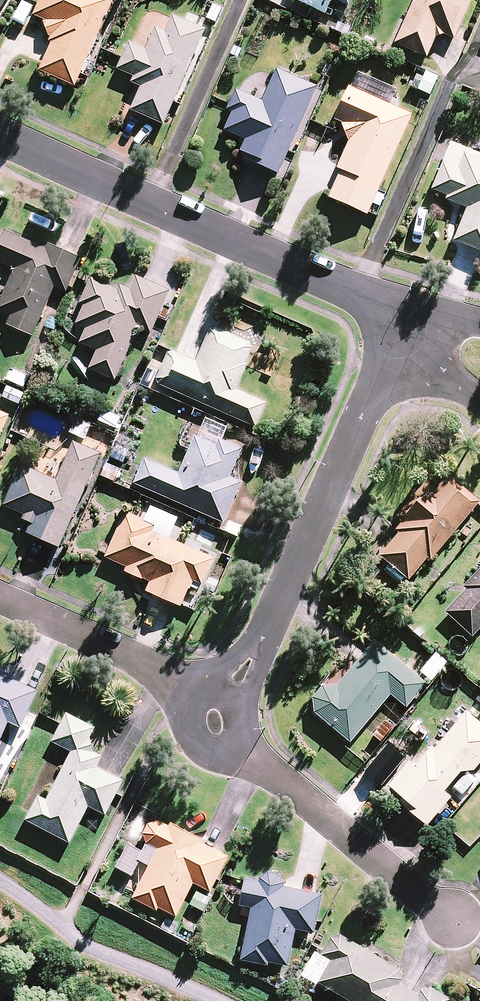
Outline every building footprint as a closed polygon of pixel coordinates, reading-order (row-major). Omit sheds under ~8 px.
[(34,15),(44,20),(52,44),(40,70),(74,86),(108,9),(112,0),(41,0),(34,15)] [(325,14),(332,0),(294,0),(325,14)] [(395,43),(426,57),(438,31),(453,38),(470,0),(414,0),(395,43)] [(206,31),(173,16),(165,33),(156,29),(146,51),(129,43),(117,69),(144,81),(131,110),(163,125),(206,31)] [(319,89),(277,70),(262,102),(237,90),(228,109),(233,112),(225,130),(246,140),(239,155),(280,174),(319,89)] [(395,90),(362,75),(356,89),(349,86),(334,120),(342,124),(349,141),(337,168),(341,170),(329,197),(367,214),(411,115),(389,105),(395,90)] [(452,144),(431,192),(467,208),(454,240),(479,251),(479,156),(452,144)] [(4,231),(0,239),(0,262),(15,269),(0,303),(0,310),(11,315),(7,325),(32,335),(54,285),(67,291),(80,259),(47,245),(45,249),(4,231)] [(169,290),(136,276),(127,294),(91,278),(80,303),(84,304),(76,323),(86,328),(80,342),(98,350),(89,368),(115,379),(138,327),(150,332),(169,290)] [(254,345),(211,327),(196,363),(168,351),(154,383),(256,426),(266,403),(235,389),(254,345)] [(11,367),(5,379),(25,388),(31,377),(11,367)] [(25,394),(6,387),(2,398),(21,405),(25,394)] [(124,419),(102,410),(96,425),(117,434),(124,419)] [(0,412),(0,435),(9,416),(0,412)] [(92,421),(76,415),(69,433),(85,439),(92,421)] [(229,477),(241,449),(219,440),(225,426),(204,417),(179,474),(145,459),(134,483),(224,522),(241,482),(229,477)] [(4,505),(22,513),(20,519),(32,525),(29,533),(59,547),(100,454),(73,442),(56,481),(21,465),(4,505)] [(125,470),(105,462),(101,473),(120,481),(125,470)] [(394,528),(399,532),(380,555),(408,579),(428,556),(431,558),(478,502),(444,473),(432,487),(426,482),(397,516),(401,520),(394,528)] [(158,528),(126,513),(105,557),(126,567),(125,570),(150,582),(146,590),(180,605),(190,584),(201,589),(217,556),(188,543),(186,546),(157,532),(158,528)] [(444,611),(474,636),(479,629),(479,568),(444,611)] [(327,681),(313,698),(314,711),(350,741),(390,693),(406,707),(426,684),(375,641),(335,688),(327,681)] [(446,662),(435,652),(420,670),(431,679),(446,662)] [(38,690),(0,673),(0,740),(8,721),(21,727),(38,690)] [(468,711),(434,747),(421,761),(416,756),(389,785),(407,801),(404,804),(426,825),(451,797),(443,790),(461,771),(472,769),(479,761),(479,723),(468,711)] [(53,740),(72,749),(47,799),(39,795),(28,819),(72,841),(89,807),(106,815),(125,777),(104,767),(109,757),(93,749),(96,743),(91,740),(96,728),(67,714),(53,740)] [(134,894),(132,897),(156,909),(158,906),(176,915),(194,882),(210,890),(228,856),(155,817),(152,821),(135,812),(122,836),(140,845),(138,849),(129,844),(117,867),(133,875),(125,889),(134,894)] [(258,882),(244,880),(239,906),(252,908),(243,960),(269,964),(269,961),(289,965),(296,927),(314,930),(321,893),(285,887),(285,885),(284,882),(284,880),(282,878),(281,876),(279,875),(277,873),(275,872),(272,872),(270,872),(268,872),(265,873),(263,874),(261,876),(260,878),(259,880),(258,882)] [(333,931),(320,954),(330,959),(317,981),(352,1000),(449,1000),(450,999),(333,931)]
